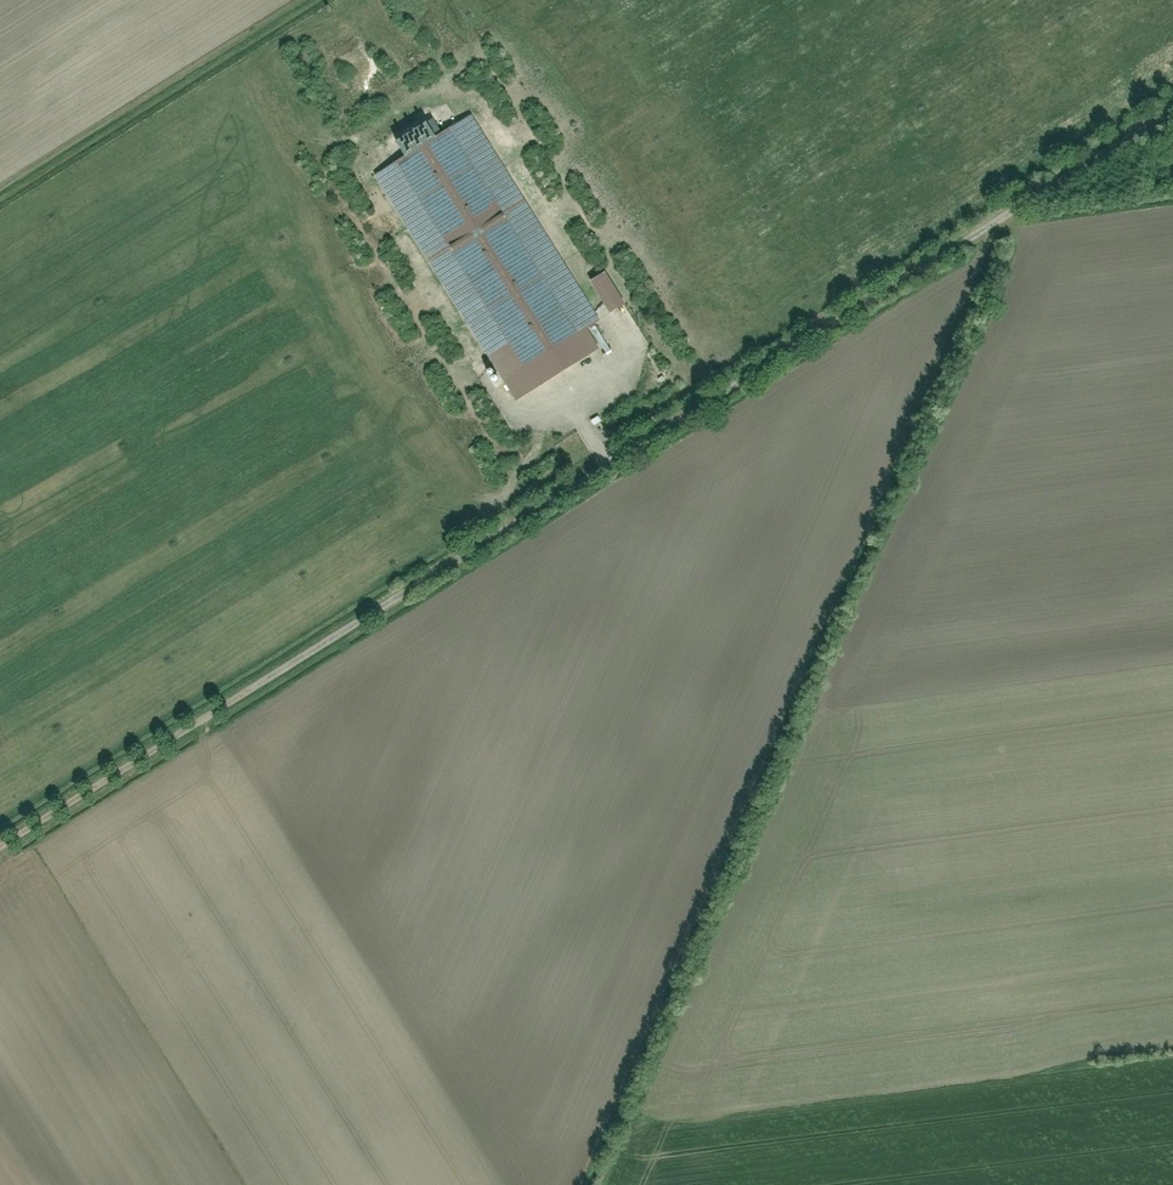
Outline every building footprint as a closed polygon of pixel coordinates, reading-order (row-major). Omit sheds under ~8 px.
[(604,318),(473,111),(440,132),(431,117),(400,137),(409,152),(375,174),(517,399),(607,342),(595,323),(604,318)] [(628,300),(607,268),(593,277),(613,309),(628,300)]
